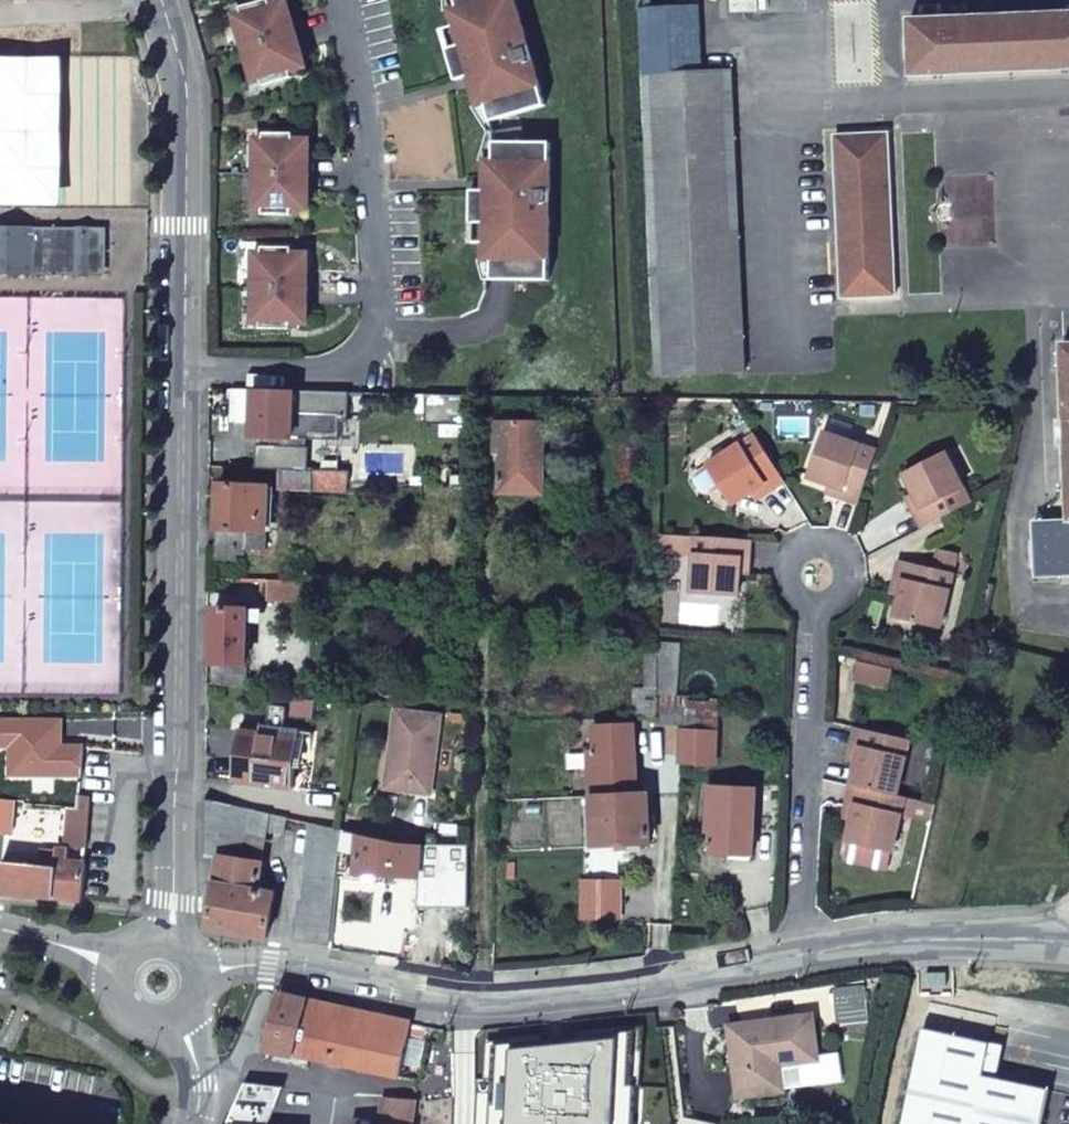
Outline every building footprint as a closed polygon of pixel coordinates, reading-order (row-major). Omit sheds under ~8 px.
[(245,53),(297,38),(287,4),(272,8),(270,0),(240,9),(246,30),(239,31),(245,53)] [(518,0),(456,0),(457,3),(448,6),(459,42),(448,45),(457,78),(468,75),(478,105),(487,102),(491,118),(548,101),(518,0)] [(730,70),(699,72),(696,8),(649,9),(648,0),(636,0),(636,10),(638,10),(656,375),(743,371),(730,70)] [(1068,68),(1068,14),(909,21),(911,76),(1068,68)] [(307,70),(297,38),(245,53),(252,75),(259,73),(264,91),(294,82),(292,75),(307,70)] [(893,294),(885,133),(849,134),(857,296),(893,294)] [(857,296),(849,134),(834,135),(841,297),(857,296)] [(258,178),(312,177),(311,142),(296,142),(296,136),(264,137),(265,155),(258,155),(258,178)] [(552,217),(553,143),(537,142),(496,140),(496,160),(488,160),(487,192),(473,192),(472,223),(485,223),(486,260),(498,260),(497,279),(552,280),(552,217)] [(313,212),(312,177),(258,178),(259,202),(265,201),(266,219),(296,219),(296,213),(313,212)] [(0,229),(0,275),(47,275),(47,265),(70,265),(70,275),(106,275),(107,230),(70,230),(70,240),(47,239),(47,229),(0,229)] [(70,240),(70,230),(47,229),(47,239),(70,240)] [(255,290),(308,290),(308,255),(293,254),(293,246),(262,246),(262,267),(255,267),(255,290)] [(47,265),(47,275),(70,275),(70,265),(47,265)] [(309,324),(308,290),(255,290),(255,313),(262,313),(263,332),(294,332),(294,324),(309,324)] [(1063,344),(1067,421),(1059,421),(1060,446),(1067,445),(1068,480),(1068,344),(1063,344)] [(254,440),(295,441),(297,393),(255,392),(254,440)] [(471,398),(429,397),(429,415),(471,415),(471,398)] [(502,496),(546,495),(545,424),(494,424),(495,455),(501,456),(502,496)] [(860,502),(879,450),(823,430),(808,474),(829,481),(841,486),(839,494),(860,502)] [(784,480),(755,435),(737,447),(706,466),(731,506),(751,493),(762,486),(766,493),(785,481),(784,480)] [(921,531),(971,506),(960,485),(943,453),(902,476),(911,493),(919,507),(917,507),(910,511),(921,531)] [(330,458),(330,473),(347,473),(348,458),(330,458)] [(310,472),(294,472),(280,472),(279,491),(310,491),(310,472)] [(330,473),(310,472),(310,491),(349,492),(349,473),(347,473),(330,473)] [(826,490),(839,494),(841,486),(829,481),(826,490)] [(755,500),(766,493),(762,486),(751,493),(755,500)] [(247,551),(271,551),(271,490),(272,488),(220,487),(219,562),(240,563),(240,556),(247,556),(247,551)] [(919,507),(911,493),(903,498),(910,511),(917,507),(919,507)] [(1034,576),(1068,574),(1068,523),(1032,523),(1034,576)] [(750,542),(660,535),(659,556),(695,559),(692,595),(737,598),(739,575),(740,563),(748,564),(750,542)] [(901,582),(898,595),(894,616),(893,618),(939,628),(951,570),(906,561),(898,558),(893,581),(901,582)] [(740,563),(739,575),(747,575),(748,564),(740,563)] [(890,594),(898,595),(901,582),(893,581),(890,594)] [(269,595),(268,603),(309,604),(309,583),(270,582),(239,582),(239,594),(269,595)] [(261,622),(262,611),(215,609),(213,686),(250,691),(252,622),(261,622)] [(657,692),(656,722),(656,728),(667,728),(681,729),(679,756),(679,768),(715,769),(718,706),(688,703),(687,698),(676,697),(678,638),(658,636),(657,692)] [(428,700),(439,702),(440,690),(429,689),(428,700)] [(634,691),(635,721),(656,722),(657,692),(634,691)] [(435,793),(443,713),(399,707),(389,787),(435,793)] [(592,798),(592,801),(649,797),(649,794),(638,794),(635,728),(594,730),(593,730),(593,750),(587,751),(590,798),(592,798)] [(681,729),(667,728),(666,755),(679,756),(681,729)] [(854,762),(848,786),(893,797),(906,742),(854,730),(850,748),(857,750),(854,762)] [(300,739),(241,732),(235,782),(293,790),(300,739)] [(849,761),(854,762),(857,750),(850,748),(847,761),(849,761)] [(11,776),(8,802),(25,803),(25,806),(72,810),(70,844),(89,849),(93,797),(84,796),(86,755),(33,749),(29,777),(11,776)] [(889,855),(902,799),(893,797),(848,786),(843,807),(851,808),(848,821),(843,844),(889,855)] [(753,793),(709,791),(707,827),(713,827),(712,856),(728,857),(728,863),(750,863),(753,793)] [(649,797),(592,801),(594,849),(596,849),(652,846),(649,797)] [(288,819),(208,801),(207,858),(220,861),(211,929),(270,940),(278,895),(259,891),(269,832),(285,835),(288,819)] [(851,808),(843,807),(841,819),(848,821),(851,808)] [(344,831),(340,830),(312,824),(306,905),(302,905),(300,942),(335,944),(341,874),(344,831)] [(469,873),(470,848),(424,845),(344,831),(341,874),(347,875),(349,848),(358,849),(358,876),(421,879),(421,868),(469,873)] [(5,864),(1,893),(85,901),(88,863),(71,861),(71,851),(59,850),(58,869),(5,864)] [(622,883),(585,883),(586,924),(622,923),(622,883)] [(412,1023),(280,994),(268,1051),(403,1076),(412,1023)] [(566,1065),(648,1060),(649,1009),(622,1013),(560,1020),(566,1065)] [(727,1025),(739,1095),(783,1088),(779,1062),(818,1057),(810,1011),(727,1025)] [(481,1069),(566,1065),(560,1020),(477,1028),(481,1069)] [(974,1074),(981,1041),(923,1028),(903,1123),(1041,1123),(1049,1090),(983,1076),(974,1074)] [(989,1043),(981,1041),(974,1074),(983,1076),(989,1043)] [(233,1122),(249,1123),(253,1123),(256,1105),(263,1105),(265,1085),(244,1083),(227,1123),(232,1123),(233,1122)] [(557,1123),(576,1123),(579,1093),(561,1093),(557,1123)] [(555,1123),(553,1095),(443,1100),(445,1123),(554,1123),(555,1123)] [(413,1115),(415,1100),(382,1098),(380,1123),(412,1123),(413,1115)]
